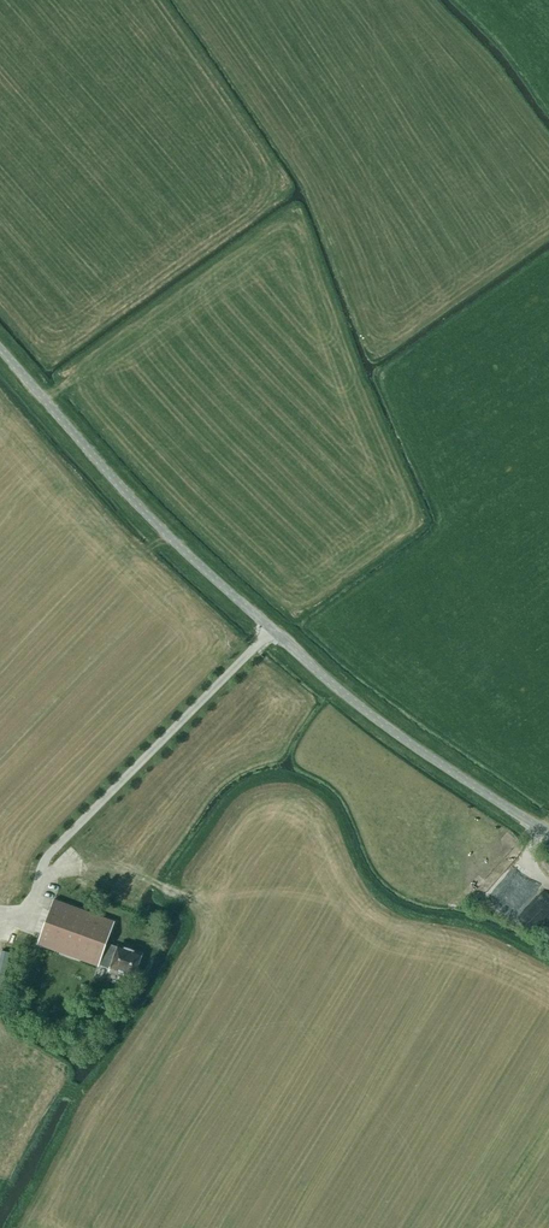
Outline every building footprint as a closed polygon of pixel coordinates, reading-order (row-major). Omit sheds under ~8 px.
[(518,871),(497,904),(515,915),(536,881),(518,871)] [(116,950),(106,946),(115,921),(54,899),(37,944),(99,967),(102,959),(111,962),(109,969),(134,978),(143,953),(118,944),(116,950)]
